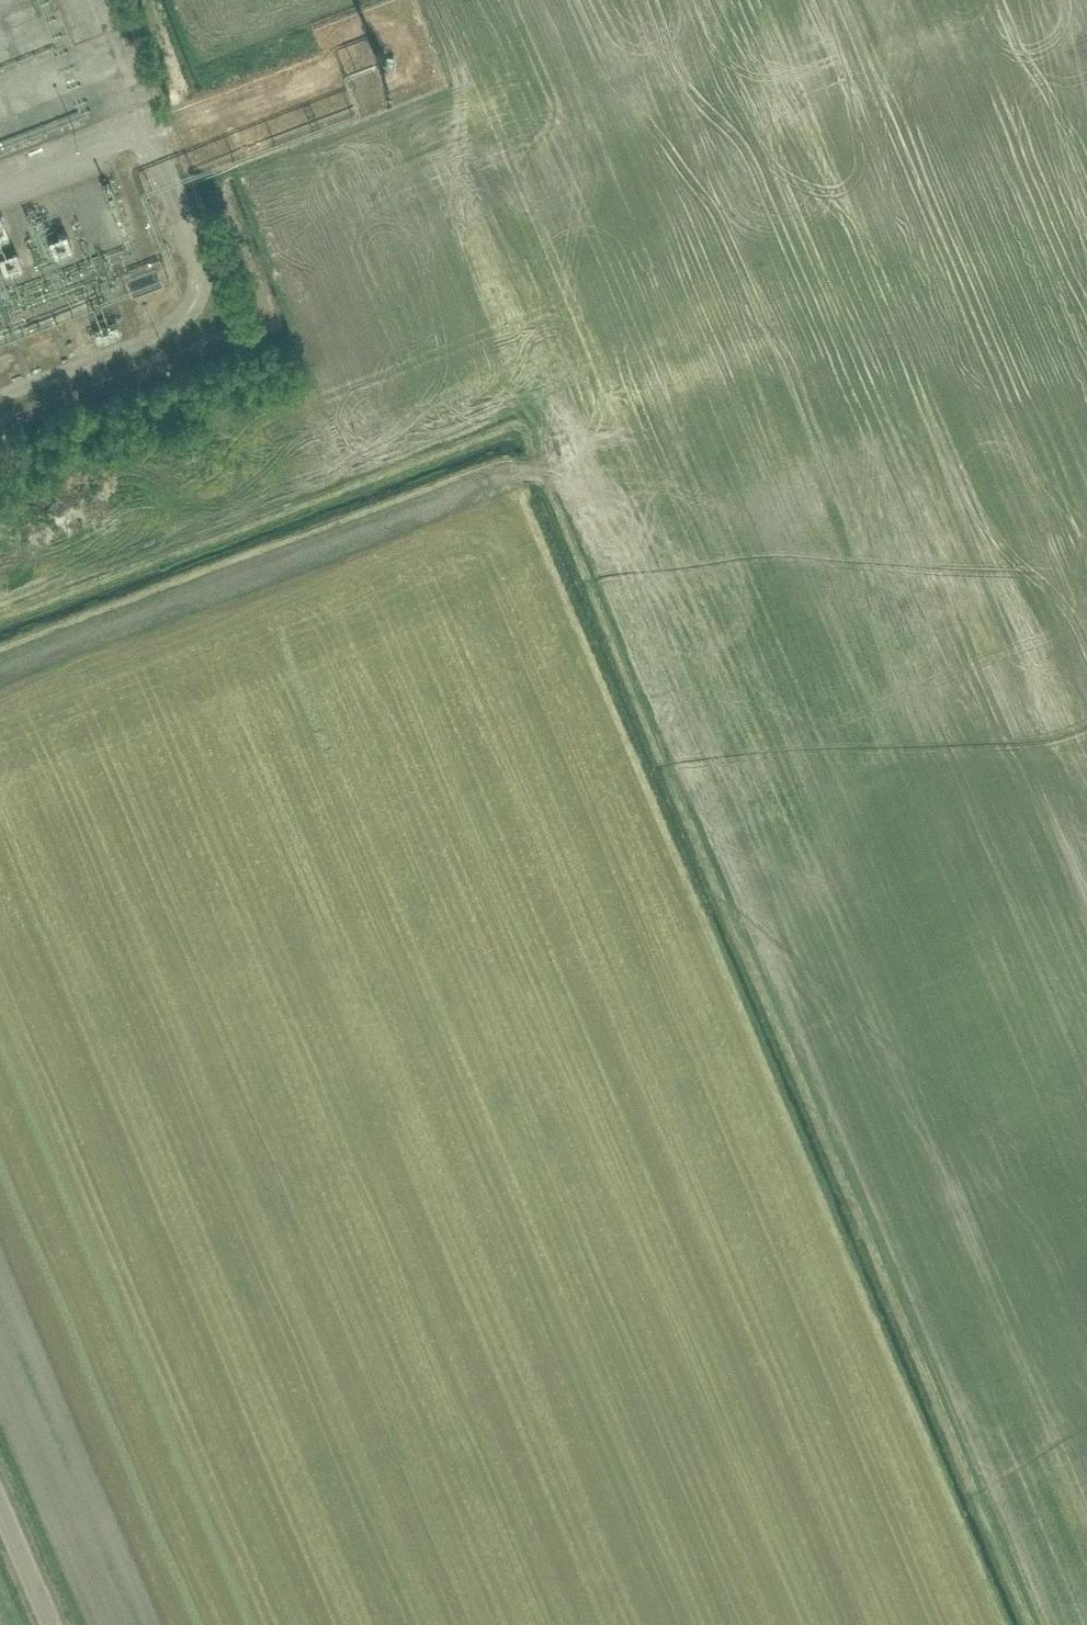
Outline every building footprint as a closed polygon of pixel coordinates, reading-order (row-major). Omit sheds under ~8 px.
[(53,45),(40,6),(16,14),(13,4),(27,0),(0,0),(0,63),(53,45)] [(99,251),(130,239),(113,195),(82,207),(99,251)]
